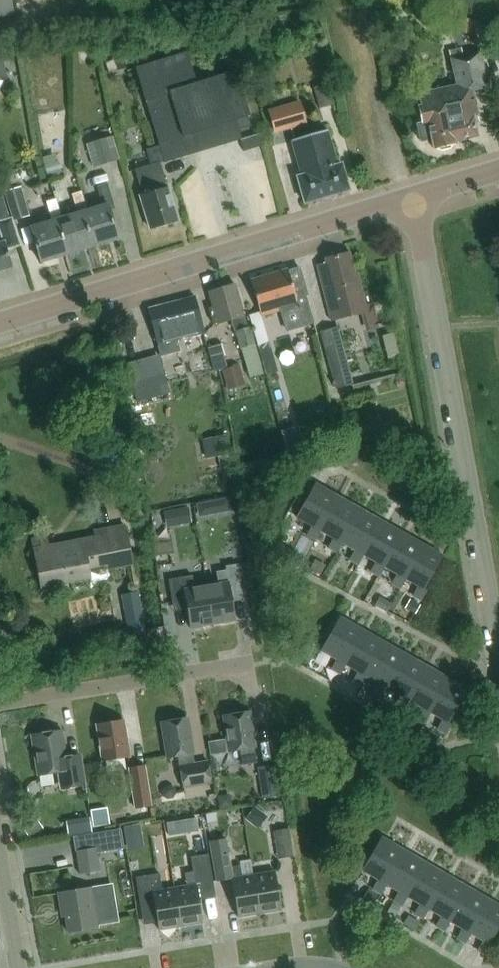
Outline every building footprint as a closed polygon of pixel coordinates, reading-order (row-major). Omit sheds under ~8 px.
[(14,14),(12,0),(0,0),(0,17),(14,14)] [(471,19),(456,22),(459,35),(474,31),(471,19)] [(449,51),(451,58),(457,85),(418,94),(421,106),(419,107),(423,123),(417,124),(421,141),(432,139),(434,148),(436,148),(440,150),(440,151),(451,149),(451,148),(453,144),(455,143),(455,141),(478,136),(474,117),(479,116),(473,90),(488,87),(480,52),(463,55),(462,48),(449,51)] [(188,51),(136,67),(160,145),(164,161),(165,162),(199,152),(197,143),(193,132),(182,135),(169,90),(197,82),(188,51)] [(115,58),(118,70),(126,68),(126,66),(123,55),(115,58)] [(197,82),(169,90),(182,135),(193,132),(197,143),(238,130),(252,126),(249,116),(250,116),(236,70),(197,82)] [(333,105),(327,84),(314,87),(320,109),(333,105)] [(301,100),(268,110),(275,134),(285,131),(308,124),(301,100)] [(327,130),(292,140),(302,175),(298,177),(305,203),(349,190),(342,164),(338,165),(327,130)] [(261,133),(241,139),(244,151),(265,145),(261,133)] [(113,137),(86,145),(89,155),(93,168),(120,160),(113,137)] [(151,165),(136,170),(143,195),(141,196),(151,229),(178,220),(171,199),(173,198),(170,187),(168,187),(160,162),(164,161),(160,145),(146,149),(151,165)] [(13,171),(3,174),(7,186),(16,183),(13,171)] [(93,246),(119,238),(109,205),(113,204),(107,184),(98,186),(104,205),(88,210),(82,212),(93,246)] [(16,188),(5,192),(14,221),(30,216),(21,187),(16,188)] [(82,212),(88,210),(82,191),(73,194),(78,213),(62,218),(57,220),(67,254),(93,246),(82,212)] [(57,220),(62,218),(56,199),(47,202),(53,221),(31,227),(41,262),(67,254),(57,220)] [(8,251),(7,249),(19,245),(12,219),(0,222),(0,271),(13,267),(8,251)] [(329,263),(318,266),(331,319),(364,311),(368,310),(366,304),(359,272),(355,273),(349,251),(327,257),(329,263)] [(287,269),(298,304),(296,305),(280,309),(287,331),(315,323),(306,295),(309,294),(300,265),(287,269)] [(296,305),(298,304),(287,268),(250,279),(261,315),(296,305)] [(234,330),(247,326),(235,284),(208,292),(213,307),(209,308),(213,324),(230,319),(234,330)] [(177,339),(204,332),(195,296),(148,309),(160,356),(180,351),(177,339)] [(247,327),(235,331),(240,349),(242,349),(247,368),(261,365),(255,345),(250,327),(247,327)] [(338,327),(321,332),(336,389),(353,384),(338,327)] [(269,342),(258,345),(266,375),(277,372),(269,342)] [(221,343),(208,346),(215,370),(228,366),(221,343)] [(147,358),(126,364),(131,383),(137,402),(158,396),(147,358)] [(228,390),(232,389),(246,385),(240,365),(222,370),(228,390)] [(298,426),(282,430),(289,459),(306,454),(298,426)] [(214,437),(218,457),(229,455),(226,435),(224,435),(214,437)] [(315,483),(296,516),(312,526),(307,535),(316,540),(322,531),(319,530),(338,496),(315,483)] [(338,496),(319,530),(322,531),(334,538),(329,547),(338,552),(342,543),(340,542),(360,508),(338,496)] [(229,498),(220,499),(222,507),(227,512),(232,511),(229,498)] [(189,507),(175,510),(177,525),(179,525),(192,523),(189,507)] [(340,542),(342,543),(355,550),(350,559),(359,564),(364,555),(361,553),(381,520),(360,508),(340,542)] [(361,553),(364,555),(376,562),(371,571),(379,576),(385,567),(382,566),(402,532),(381,520),(361,553)] [(108,567),(130,562),(123,524),(100,528),(102,536),(50,546),(47,533),(41,534),(44,547),(37,549),(45,588),(59,586),(58,581),(89,575),(88,567),(107,563),(108,567)] [(382,566),(385,567),(397,574),(392,583),(401,588),(406,579),(404,578),(423,544),(402,532),(382,566)] [(276,542),(271,552),(283,558),(288,548),(276,542)] [(404,578),(406,579),(418,586),(413,594),(422,600),(428,590),(426,588),(444,556),(423,544),(404,578)] [(293,555),(290,563),(299,567),(303,560),(293,555)] [(314,562),(311,568),(322,574),(325,568),(314,562)] [(207,585),(213,623),(236,619),(231,593),(243,591),(238,563),(226,565),(227,569),(217,571),(219,583),(207,585)] [(213,623),(207,585),(185,589),(183,576),(170,578),(173,602),(187,600),(191,627),(213,623)] [(122,596),(129,635),(146,632),(141,604),(139,593),(122,596)] [(381,597),(376,605),(386,611),(391,602),(381,597)] [(410,599),(405,607),(416,614),(421,605),(410,599)] [(341,615),(321,649),(338,659),(332,668),(341,673),(346,663),(343,662),(363,628),(341,615)] [(363,628),(343,662),(346,663),(359,670),(353,680),(362,686),(368,676),(364,674),(384,640),(363,628)] [(364,674),(368,676),(380,683),(374,693),(382,698),(388,688),(385,686),(405,652),(384,640),(364,674)] [(385,686),(388,688),(401,695),(395,705),(404,709),(409,700),(406,698),(426,664),(405,652),(385,686)] [(406,698),(409,700),(422,707),(417,717),(425,722),(431,712),(428,711),(447,676),(426,664),(406,698)] [(428,711),(431,712),(443,719),(438,729),(447,734),(453,724),(450,722),(469,689),(447,676),(428,711)] [(250,711),(225,715),(230,750),(240,748),(242,766),(258,763),(255,746),(256,746),(250,711)] [(168,756),(179,754),(184,786),(212,781),(208,760),(194,762),(193,752),(194,752),(188,717),(162,721),(168,756)] [(104,759),(130,755),(125,719),(98,723),(104,759)] [(68,760),(63,729),(32,734),(38,774),(69,769),(72,785),(86,783),(82,758),(68,760)] [(224,739),(209,742),(211,754),(226,752),(224,739)] [(275,764),(258,767),(260,781),(262,799),(280,796),(275,764)] [(146,765),(128,768),(135,809),(138,809),(153,806),(146,765)] [(162,790),(163,796),(168,799),(173,798),(175,795),(176,794),(176,789),(171,785),(165,786),(162,790)] [(218,796),(218,798),(220,809),(233,807),(231,794),(218,796)] [(255,806),(245,819),(255,826),(265,814),(255,806)] [(136,811),(109,816),(111,824),(138,819),(136,811)] [(218,822),(216,812),(206,814),(208,823),(212,823),(218,822)] [(31,817),(21,824),(26,832),(30,838),(40,831),(31,817)] [(89,817),(81,818),(83,833),(92,832),(89,817)] [(196,819),(167,822),(169,834),(198,831),(196,819)] [(124,827),(126,841),(143,838),(141,824),(136,825),(124,827)] [(289,827),(275,830),(279,858),(293,855),(289,827)] [(383,836),(364,870),(379,879),(373,889),(382,894),(388,884),(385,882),(405,849),(383,836)] [(254,874),(244,876),(242,864),(232,866),(227,838),(211,840),(218,880),(232,878),(239,915),(261,912),(254,874)] [(97,847),(77,850),(80,873),(101,870),(97,847)] [(405,849),(385,882),(388,884),(400,891),(394,901),(403,906),(409,896),(406,894),(426,861),(405,849)] [(188,885),(176,887),(182,925),(203,921),(199,900),(198,893),(215,891),(209,854),(191,856),(194,871),(186,872),(188,885)] [(406,894),(409,896),(421,903),(415,913),(424,918),(429,908),(427,907),(446,873),(426,861),(406,894)] [(254,874),(261,912),(282,908),(276,871),(254,874)] [(160,873),(137,877),(140,893),(142,910),(156,908),(158,922),(159,928),(182,925),(176,887),(163,889),(160,873)] [(427,907),(429,908),(442,915),(436,925),(445,930),(451,921),(448,919),(467,886),(446,873),(427,907)] [(65,905),(69,931),(99,926),(98,924),(94,895),(92,886),(59,892),(61,906),(65,905)] [(448,919),(451,921),(463,928),(457,938),(466,943),(472,933),(469,931),(489,898),(467,886),(448,919)] [(369,889),(362,899),(362,900),(373,906),(379,895),(369,889)] [(114,892),(94,895),(98,924),(119,921),(114,892)] [(472,933),(484,940),(479,950),(487,955),(493,945),(491,943),(498,929),(498,904),(489,898),(469,931),(472,933)] [(393,903),(388,912),(395,916),(398,911),(400,907),(393,903)] [(410,914),(404,923),(415,929),(420,920),(410,914)]
